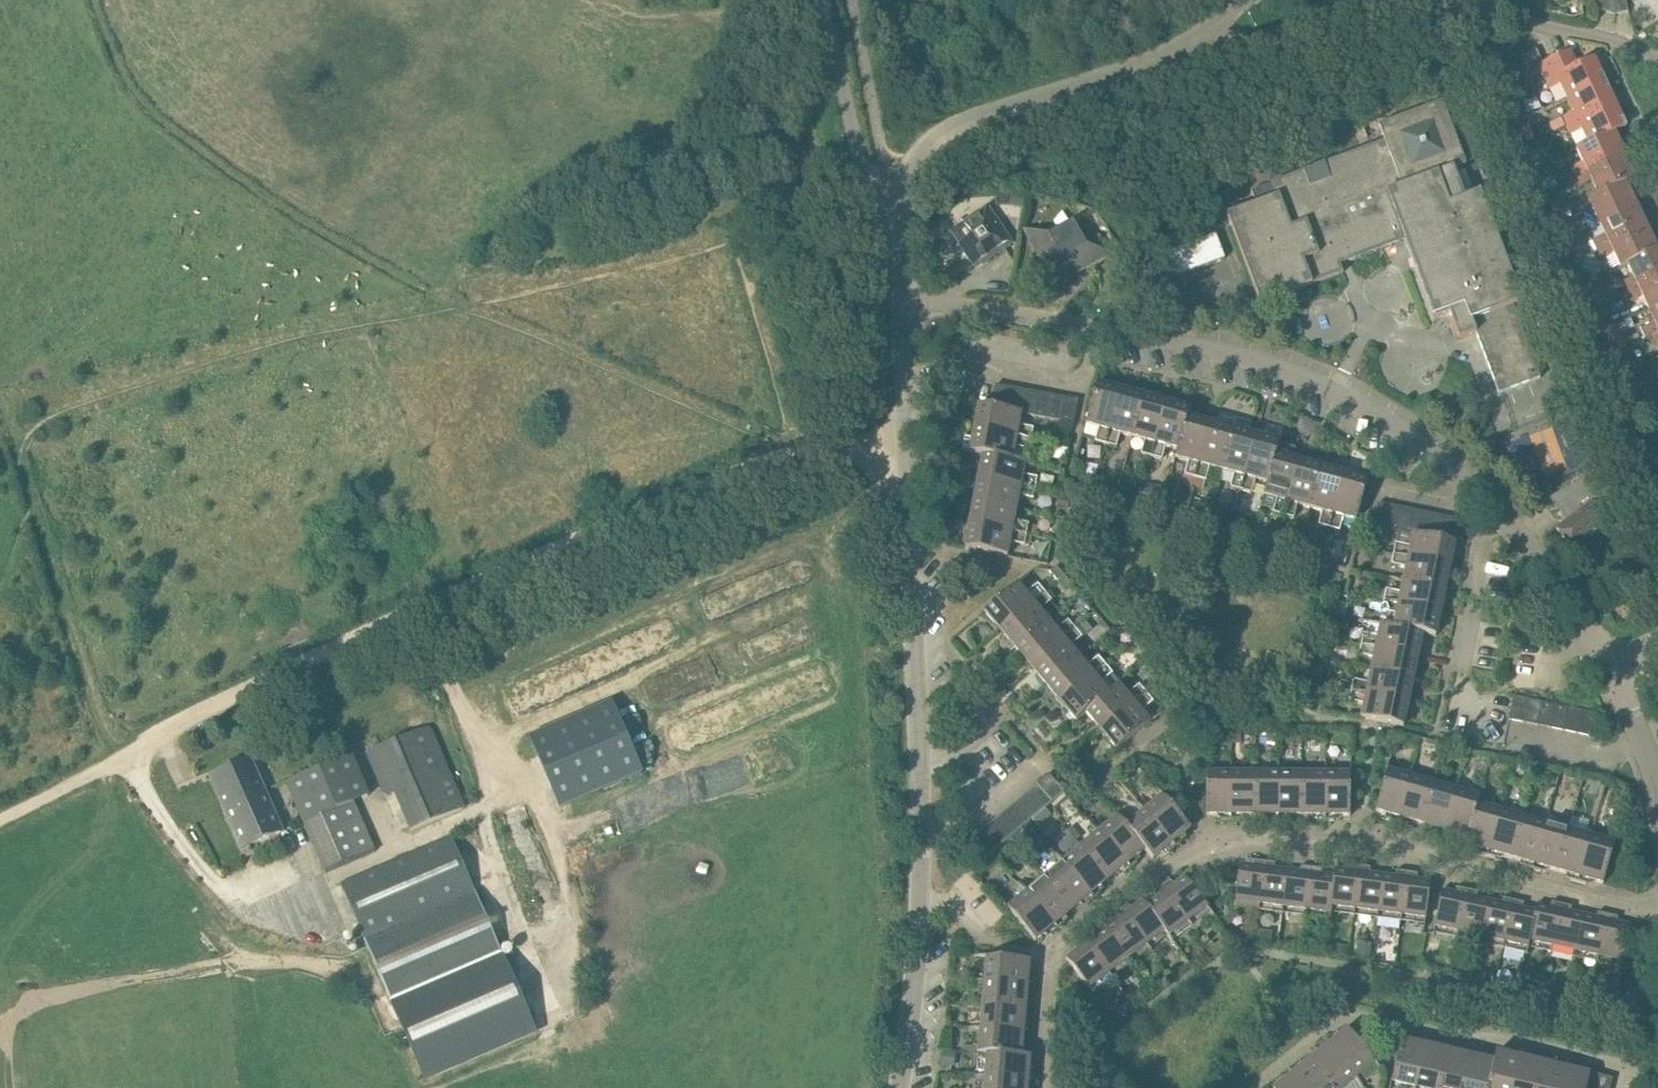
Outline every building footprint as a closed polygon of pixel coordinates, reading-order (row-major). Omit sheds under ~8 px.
[(1340,42),(1325,47),(1329,58),(1344,52),(1340,42)] [(1568,98),(1605,81),(1596,62),(1592,64),(1590,60),(1577,65),(1570,50),(1538,65),(1549,90),(1562,84),(1568,98)] [(1567,126),(1611,105),(1609,101),(1612,99),(1613,100),(1614,99),(1605,81),(1568,98),(1575,112),(1563,118),(1567,126)] [(1523,103),(1524,105),(1528,115),(1542,109),(1536,97),(1524,103),(1523,103)] [(1454,169),(1466,165),(1443,101),(1379,125),(1385,140),(1272,183),(1277,196),(1227,215),(1261,304),(1343,273),(1339,260),(1348,256),(1350,261),(1411,238),(1422,267),(1416,269),(1434,317),(1449,312),(1459,339),(1476,333),(1499,393),(1541,377),(1513,305),(1522,302),(1480,192),(1465,198),(1454,169)] [(1590,143),(1615,132),(1626,126),(1617,107),(1616,107),(1617,108),(1613,110),(1611,105),(1567,126),(1571,135),(1584,129),(1589,141),(1590,143)] [(1535,139),(1530,126),(1521,129),(1526,142),(1535,139)] [(1576,176),(1620,156),(1618,151),(1622,150),(1622,151),(1623,150),(1615,132),(1590,143),(1589,141),(1576,147),(1583,162),(1572,167),(1576,176)] [(1530,156),(1535,168),(1545,163),(1540,151),(1530,156)] [(1625,181),(1635,176),(1627,158),(1626,158),(1626,159),(1622,161),(1620,156),(1576,176),(1577,177),(1567,181),(1571,191),(1581,187),(1582,187),(1592,182),(1597,193),(1598,193),(1625,181)] [(1555,176),(1549,162),(1545,163),(1535,168),(1542,182),(1555,176)] [(1578,203),(1575,205),(1579,213),(1592,207),(1599,221),(1636,204),(1627,186),(1627,187),(1623,188),(1621,184),(1636,177),(1635,176),(1625,181),(1598,193),(1597,193),(1577,202),(1578,203)] [(1009,206),(1008,194),(996,195),(997,207),(1009,206)] [(1009,205),(1024,207),(1025,197),(1011,194),(1009,205)] [(1553,214),(1553,213),(1562,209),(1557,198),(1549,202),(1547,203),(1553,214)] [(1599,249),(1642,229),(1640,224),(1644,222),(1644,223),(1645,223),(1636,204),(1599,221),(1605,233),(1594,238),(1599,249)] [(1575,205),(1569,208),(1573,217),(1579,213),(1575,205)] [(1011,243),(998,224),(987,208),(965,223),(961,218),(960,218),(972,236),(955,248),(956,248),(961,245),(976,267),(1011,243)] [(1098,233),(1084,241),(1071,220),(1048,234),(1023,228),(1022,229),(1033,243),(1056,282),(1109,252),(1098,233)] [(1657,249),(1649,231),(1648,231),(1648,232),(1645,234),(1642,229),(1599,249),(1603,258),(1614,253),(1620,266),(1629,262),(1628,261),(1657,249)] [(1560,238),(1562,242),(1568,256),(1585,248),(1576,230),(1560,238)] [(1174,275),(1223,256),(1214,231),(1165,250),(1174,275)] [(1657,275),(1657,248),(1657,249),(1628,261),(1629,262),(1635,275),(1622,281),(1622,282),(1615,285),(1619,293),(1657,275)] [(1576,275),(1581,285),(1591,280),(1587,270),(1576,275)] [(1657,303),(1657,275),(1619,293),(1620,295),(1627,292),(1631,300),(1643,295),(1649,307),(1657,303)] [(1601,292),(1591,296),(1595,306),(1605,301),(1601,292)] [(1596,307),(1590,310),(1594,319),(1609,312),(1604,302),(1606,302),(1605,301),(1595,306),(1596,307)] [(1657,330),(1657,303),(1649,307),(1655,319),(1642,325),(1647,337),(1654,333),(1654,332),(1657,330)] [(1616,325),(1601,332),(1610,350),(1612,355),(1613,355),(1614,354),(1627,348),(1616,325)] [(1620,370),(1638,361),(1631,346),(1627,348),(1614,354),(1620,370)] [(1106,445),(1121,389),(1119,393),(1114,391),(1115,387),(1098,382),(1086,424),(1099,427),(1095,442),(1106,445)] [(1006,410),(1011,387),(996,384),(994,397),(992,407),(992,408),(1006,410)] [(1020,413),(1025,389),(1011,387),(1006,410),(1020,413)] [(1034,416),(1038,392),(1025,389),(1020,413),(1021,414),(1034,416)] [(1132,437),(1144,395),(1127,390),(1126,395),(1121,393),(1122,389),(1121,389),(1106,445),(1116,448),(1120,434),(1132,437)] [(1047,419),(1051,395),(1038,392),(1034,416),(1047,419)] [(1059,421),(1064,397),(1051,395),(1047,419),(1059,421)] [(1151,457),(1167,401),(1166,401),(1165,405),(1160,404),(1161,400),(1144,395),(1132,437),(1144,440),(1141,454),(1151,457)] [(1074,424),(1078,400),(1064,397),(1059,421),(1074,424)] [(1187,416),(1188,416),(1190,408),(1173,403),(1171,407),(1166,406),(1167,401),(1151,457),(1162,460),(1166,446),(1177,449),(1178,449),(1187,416)] [(992,408),(992,407),(979,404),(976,422),(980,423),(979,429),(975,428),(975,429),(1032,441),(1034,430),(1019,427),(1021,414),(1020,413),(1006,410),(992,408)] [(1222,470),(1237,416),(1221,411),(1217,424),(1216,424),(1215,428),(1210,427),(1211,422),(1193,487),(1203,490),(1206,480),(1209,467),(1222,470)] [(1205,421),(1188,416),(1187,416),(1178,449),(1177,449),(1175,457),(1188,461),(1185,475),(1186,475),(1183,484),(1193,487),(1211,422),(1210,422),(1209,426),(1204,425),(1205,421)] [(1241,491),(1257,435),(1256,435),(1255,439),(1249,437),(1250,433),(1249,433),(1253,420),(1237,416),(1222,470),(1233,473),(1229,487),(1232,488),(1231,492),(1240,494),(1241,490),(1241,491)] [(1257,435),(1241,491),(1251,493),(1255,479),(1268,482),(1279,443),(1280,441),(1279,441),(1283,426),(1268,422),(1264,437),(1262,436),(1261,441),(1256,439),(1257,435)] [(973,434),(973,438),(965,436),(962,449),(962,451),(983,455),(1012,460),(1025,462),(1028,450),(1030,451),(1032,441),(975,429),(974,429),(979,430),(978,435),(973,434)] [(1268,482),(1261,506),(1274,510),(1273,513),(1283,515),(1297,464),(1292,463),(1296,448),(1279,443),(1268,482)] [(1022,476),(1025,462),(1012,460),(983,455),(980,472),(984,472),(983,478),(979,477),(979,478),(1036,488),(1038,479),(1022,476)] [(1322,466),(1305,461),(1303,466),(1298,464),(1299,460),(1298,460),(1297,464),(1283,515),(1294,518),(1297,504),(1310,508),(1322,466)] [(1329,528),(1343,476),(1337,475),(1339,471),(1322,466),(1310,508),(1323,511),(1319,525),(1329,528)] [(1357,521),(1368,479),(1350,474),(1349,478),(1344,477),(1345,472),(1344,472),(1343,476),(1329,528),(1339,531),(1343,517),(1357,521)] [(1034,499),(1036,488),(979,478),(978,478),(983,479),(982,484),(978,483),(974,502),(1016,509),(1019,496),(1034,499)] [(1576,553),(1610,525),(1592,502),(1598,497),(1587,482),(1563,501),(1570,511),(1567,513),(1571,517),(1557,529),(1576,553)] [(1159,487),(1145,483),(1143,493),(1156,497),(1159,487)] [(1061,485),(1059,495),(1069,497),(1070,487),(1061,485)] [(1059,495),(1057,507),(1065,508),(1067,509),(1069,497),(1059,495)] [(1014,522),(1016,509),(974,502),(971,518),(975,519),(974,524),(970,523),(970,524),(1035,536),(1037,526),(1028,525),(1014,522)] [(1388,530),(1393,506),(1379,503),(1374,527),(1388,530)] [(1401,532),(1406,508),(1393,506),(1388,530),(1401,532)] [(1218,507),(1215,520),(1232,525),(1236,512),(1218,507)] [(1415,535),(1420,511),(1406,508),(1401,532),(1413,535),(1415,535)] [(1428,537),(1432,514),(1420,511),(1415,535),(1428,537)] [(1236,512),(1232,525),(1248,529),(1251,516),(1236,512)] [(1442,540),(1447,517),(1432,514),(1428,537),(1442,540)] [(1456,543),(1461,520),(1447,517),(1442,540),(1456,543)] [(1035,537),(1035,536),(970,524),(970,525),(974,525),(973,531),(969,530),(965,548),(1008,556),(1010,542),(1024,545),(1026,536),(1035,537)] [(1428,537),(1415,535),(1413,535),(1411,548),(1396,545),(1394,555),(1451,566),(1446,565),(1447,559),(1452,560),(1455,543),(1456,543),(1442,540),(1428,537)] [(1360,536),(1357,547),(1369,550),(1372,539),(1360,536)] [(1276,540),(1274,549),(1289,553),(1291,544),(1276,540)] [(1451,567),(1451,566),(1394,555),(1392,565),(1406,568),(1404,580),(1446,589),(1449,572),(1445,571),(1446,566),(1451,567)] [(1058,581),(1065,575),(1056,565),(1049,571),(1058,581)] [(1442,606),(1446,589),(1404,580),(1401,594),(1387,591),(1378,589),(1376,599),(1385,601),(1441,613),(1441,612),(1437,611),(1438,605),(1442,606)] [(1050,588),(1045,592),(1039,585),(1027,594),(1018,583),(985,611),(1001,630),(1050,589),(1050,588)] [(1052,601),(1052,600),(1057,596),(1050,589),(1001,630),(1004,627),(1008,631),(1004,634),(1016,648),(1050,621),(1041,610),(1052,601)] [(1346,601),(1336,599),(1333,614),(1343,616),(1346,601)] [(1441,613),(1385,601),(1383,611),(1397,614),(1394,626),(1394,627),(1423,634),(1436,636),(1440,618),(1435,617),(1436,612),(1441,613)] [(1031,666),(1035,663),(1076,629),(1069,622),(1058,631),(1050,621),(1016,648),(1027,661),(1030,659),(1034,663),(1031,666)] [(1394,627),(1394,626),(1382,623),(1379,638),(1364,635),(1361,645),(1418,657),(1418,656),(1414,655),(1415,650),(1419,650),(1423,634),(1394,627)] [(1082,637),(1081,636),(1088,630),(1083,624),(1076,630),(1076,629),(1035,663),(1031,666),(1035,664),(1038,668),(1035,671),(1046,684),(1079,657),(1071,646),(1082,637)] [(1418,657),(1361,645),(1359,656),(1374,659),(1371,671),(1413,680),(1417,662),(1413,661),(1414,656),(1418,657)] [(1065,700),(1106,666),(1099,657),(1087,666),(1079,657),(1046,684),(1057,698),(1061,695),(1064,699),(1061,702),(1062,703),(1065,700)] [(1068,704),(1065,707),(1077,721),(1087,713),(1086,712),(1119,685),(1119,684),(1121,683),(1106,666),(1065,700),(1068,704)] [(1410,697),(1413,680),(1371,671),(1368,684),(1354,681),(1352,691),(1404,702),(1408,703),(1409,702),(1404,701),(1405,696),(1410,697)] [(1102,730),(1145,694),(1139,686),(1128,695),(1119,685),(1086,712),(1087,713),(1098,726),(1101,723),(1105,727),(1102,730)] [(1145,694),(1102,730),(1102,731),(1106,728),(1109,732),(1106,735),(1118,749),(1149,723),(1155,718),(1146,707),(1152,702),(1160,695),(1160,690),(1156,685),(1145,694)] [(1403,708),(1404,702),(1352,691),(1349,702),(1364,705),(1361,718),(1403,727),(1407,709),(1403,708)] [(1523,722),(1527,698),(1514,695),(1509,719),(1523,722)] [(1536,725),(1541,701),(1527,698),(1523,722),(1536,725)] [(1549,728),(1553,704),(1541,701),(1536,725),(1549,728)] [(612,702),(530,737),(561,808),(642,772),(612,702)] [(1563,730),(1567,706),(1553,704),(1549,728),(1563,730)] [(1575,733),(1580,709),(1567,706),(1563,730),(1575,733)] [(1575,733),(1591,736),(1592,730),(1595,712),(1580,709),(1575,733)] [(465,808),(447,767),(430,727),(367,754),(384,795),(394,790),(412,831),(465,808)] [(1241,742),(1241,729),(1241,728),(1231,728),(1231,729),(1231,742),(1241,742)] [(1592,730),(1591,736),(1597,738),(1599,731),(1592,730)] [(376,851),(355,802),(370,796),(353,755),(286,784),(325,873),(376,851)] [(224,809),(265,792),(251,759),(210,777),(224,809)] [(1398,822),(1411,776),(1388,769),(1376,811),(1391,815),(1390,820),(1393,821),(1398,822)] [(1231,820),(1231,772),(1207,772),(1207,815),(1223,815),(1223,820),(1231,820)] [(1255,815),(1255,772),(1231,772),(1231,820),(1240,820),(1240,815),(1255,815)] [(1278,820),(1279,772),(1255,772),(1255,815),(1270,815),(1270,820),(1278,820)] [(1302,815),(1303,772),(1279,772),(1278,820),(1287,821),(1287,815),(1302,815)] [(1326,821),(1326,772),(1303,772),(1302,815),(1317,816),(1317,821),(1326,821)] [(1350,816),(1350,772),(1326,772),(1326,821),(1334,821),(1334,816),(1350,816)] [(1045,792),(1057,781),(1049,773),(1037,783),(1045,792)] [(1422,824),(1434,782),(1411,776),(1398,822),(1406,825),(1408,820),(1422,824)] [(1053,801),(1063,793),(1065,791),(1057,781),(1045,792),(1053,801)] [(1443,835),(1456,789),(1434,782),(1422,824),(1437,828),(1436,833),(1443,835)] [(1053,801),(1045,792),(1037,783),(1027,792),(1042,811),(1046,808),(1053,801)] [(1466,845),(1478,804),(1480,795),(1456,789),(1443,835),(1452,838),(1453,833),(1468,837),(1465,845),(1466,845)] [(265,792),(224,809),(242,849),(282,831),(265,792)] [(1032,819),(1042,811),(1027,792),(1016,801),(1032,819)] [(1191,827),(1164,796),(1163,794),(1144,810),(1176,847),(1182,842),(1179,838),(1191,827)] [(1021,828),(1032,819),(1016,801),(1006,810),(1021,828)] [(1487,857),(1500,810),(1478,804),(1466,845),(1480,849),(1479,854),(1487,857)] [(1042,811),(1032,819),(1039,826),(1052,815),(1046,808),(1042,811)] [(1011,837),(1021,828),(1006,810),(996,818),(1011,837)] [(1169,853),(1176,847),(1144,810),(1126,825),(1118,815),(1117,816),(1145,849),(1153,859),(1166,849),(1169,853)] [(1500,810),(1487,857),(1495,859),(1496,858),(1497,854),(1511,858),(1523,817),(1500,810)] [(1134,858),(1145,849),(1117,816),(1099,831),(1130,868),(1137,862),(1134,858)] [(1546,823),(1523,817),(1511,858),(1526,862),(1525,867),(1533,870),(1546,823)] [(1001,846),(1011,837),(996,818),(985,827),(1001,846)] [(1557,871),(1569,829),(1546,823),(1533,870),(1541,872),(1542,867),(1557,871)] [(989,856),(1001,846),(985,827),(974,837),(989,856)] [(1579,882),(1592,836),(1569,829),(1557,871),(1572,875),(1570,880),(1579,882)] [(1124,873),(1130,868),(1099,831),(1081,846),(1109,879),(1121,869),(1124,873)] [(1603,884),(1615,842),(1592,836),(1579,882),(1587,885),(1588,880),(1603,884)] [(452,837),(341,884),(392,1004),(503,957),(452,837)] [(1097,889),(1109,879),(1081,846),(1063,862),(1094,899),(1101,893),(1097,889)] [(1264,861),(1255,860),(1254,860),(1254,865),(1240,864),(1235,901),(1259,904),(1264,861)] [(1275,863),(1264,861),(1259,904),(1282,907),(1287,869),(1275,868),(1275,863)] [(1088,904),(1094,899),(1063,862),(1044,877),(1072,910),(1084,900),(1088,904)] [(1359,866),(1350,865),(1349,870),(1335,869),(1334,875),(1329,913),(1331,913),(1332,906),(1354,909),(1359,866)] [(1311,867),(1302,866),(1301,866),(1301,871),(1287,869),(1282,907),(1306,910),(1311,867)] [(1370,868),(1359,866),(1354,909),(1378,912),(1383,875),(1370,873),(1370,868)] [(1322,874),(1322,868),(1311,867),(1306,910),(1329,913),(1334,875),(1322,874)] [(1402,915),(1407,872),(1396,871),(1396,876),(1383,875),(1378,912),(1402,915)] [(1417,874),(1408,872),(1407,872),(1402,915),(1426,918),(1431,881),(1417,879),(1417,874)] [(1208,906),(1185,876),(1174,885),(1170,880),(1163,886),(1189,921),(1208,906)] [(1061,919),(1072,910),(1044,877),(1026,892),(1057,929),(1065,923),(1061,919)] [(1170,935),(1189,921),(1163,886),(1154,893),(1157,897),(1147,905),(1170,935)] [(1467,890),(1458,888),(1457,888),(1456,893),(1442,890),(1434,927),(1457,932),(1467,890)] [(1478,892),(1477,892),(1467,890),(1457,932),(1481,937),(1489,900),(1477,898),(1478,892)] [(1052,934),(1057,929),(1026,892),(1008,907),(1036,940),(1048,930),(1052,934)] [(1504,942),(1513,900),(1504,898),(1502,903),(1489,900),(1481,937),(1504,942)] [(1170,935),(1147,905),(1143,900),(1132,908),(1129,904),(1121,910),(1147,944),(1165,931),(1169,936),(1170,935)] [(1524,903),(1524,902),(1513,900),(1504,942),(1526,947),(1535,910),(1523,908),(1524,903)] [(1561,904),(1552,902),(1551,902),(1550,907),(1536,904),(1535,910),(1526,947),(1528,948),(1530,940),(1551,945),(1561,904)] [(1572,906),(1571,906),(1561,904),(1551,945),(1575,951),(1584,914),(1571,911),(1572,906)] [(1128,959),(1147,944),(1121,910),(1112,917),(1115,921),(1105,929),(1128,959)] [(1598,956),(1609,914),(1598,912),(1596,917),(1584,914),(1575,951),(1598,956)] [(1618,916),(1609,914),(1598,956),(1623,962),(1631,925),(1617,922),(1618,916)] [(1239,944),(1252,945),(1255,946),(1257,930),(1241,928),(1239,943),(1239,944)] [(1108,974),(1128,959),(1105,929),(1094,937),(1091,933),(1082,939),(1108,974)] [(1273,931),(1257,929),(1257,930),(1255,946),(1271,947),(1273,932),(1273,931)] [(1089,988),(1108,974),(1082,939),(1074,945),(1077,950),(1066,958),(1089,988)] [(1215,957),(1226,948),(1220,940),(1215,945),(1212,941),(1206,946),(1215,957)] [(1371,959),(1373,943),(1358,941),(1356,958),(1371,959)] [(1335,945),(1334,955),(1348,956),(1349,946),(1335,945)] [(503,957),(392,1004),(424,1080),(535,1033),(503,957)] [(1030,960),(988,957),(987,957),(985,980),(1033,984),(1034,977),(1029,976),(1030,960)] [(1477,970),(1474,981),(1485,983),(1487,972),(1477,970)] [(1032,993),(1033,984),(985,980),(983,1004),(1026,1008),(1027,993),(1032,993)] [(1153,995),(1145,984),(1134,993),(1142,1003),(1153,995)] [(1024,1023),(1026,1008),(983,1004),(981,1027),(1029,1032),(1030,1024),(1024,1023)] [(1117,1012),(1122,1019),(1129,1014),(1124,1007),(1117,1012)] [(1028,1041),(1029,1032),(981,1027),(979,1051),(1022,1055),(1023,1040),(1028,1041)] [(1375,1062),(1374,1061),(1348,1029),(1335,1038),(1332,1035),(1326,1040),(1356,1077),(1375,1062)] [(1426,1039),(1419,1038),(1418,1037),(1417,1043),(1402,1039),(1392,1081),(1415,1087),(1426,1039)] [(1434,1041),(1426,1039),(1415,1087),(1420,1087),(1439,1087),(1448,1050),(1434,1046),(1435,1041),(1434,1041)] [(1356,1077),(1326,1040),(1319,1045),(1322,1049),(1311,1059),(1334,1087),(1343,1087),(1356,1077)] [(1465,1048),(1463,1053),(1448,1050),(1439,1087),(1464,1087),(1472,1050),(1465,1048)] [(956,1051),(943,1049),(940,1065),(954,1066),(956,1051)] [(1480,1052),(1472,1050),(1464,1087),(1488,1087),(1494,1060),(1480,1057),(1481,1052),(1480,1052)] [(1514,1050),(1513,1050),(1512,1055),(1496,1052),(1494,1060),(1488,1087),(1512,1087),(1521,1052),(1514,1050)] [(1030,1056),(1022,1055),(979,1051),(979,1053),(987,1053),(985,1076),(1034,1080),(1034,1072),(1029,1071),(1030,1056)] [(1529,1054),(1521,1052),(1512,1087),(1537,1087),(1543,1062),(1528,1059),(1529,1054)] [(1311,1059),(1299,1068),(1295,1064),(1289,1070),(1303,1087),(1334,1087),(1311,1059)] [(1567,1063),(1559,1061),(1558,1066),(1543,1062),(1537,1087),(1561,1087),(1567,1063)] [(1575,1064),(1567,1063),(1561,1087),(1585,1087),(1586,1087),(1589,1073),(1575,1070),(1576,1065),(1575,1064)] [(1289,1070),(1282,1075),(1285,1079),(1275,1087),(1303,1087),(1289,1070)] [(1609,1077),(1589,1072),(1589,1073),(1586,1087),(1590,1087),(1610,1087),(1613,1078),(1609,1077)] [(1034,1080),(985,1076),(984,1087),(1033,1087),(1034,1080)]
